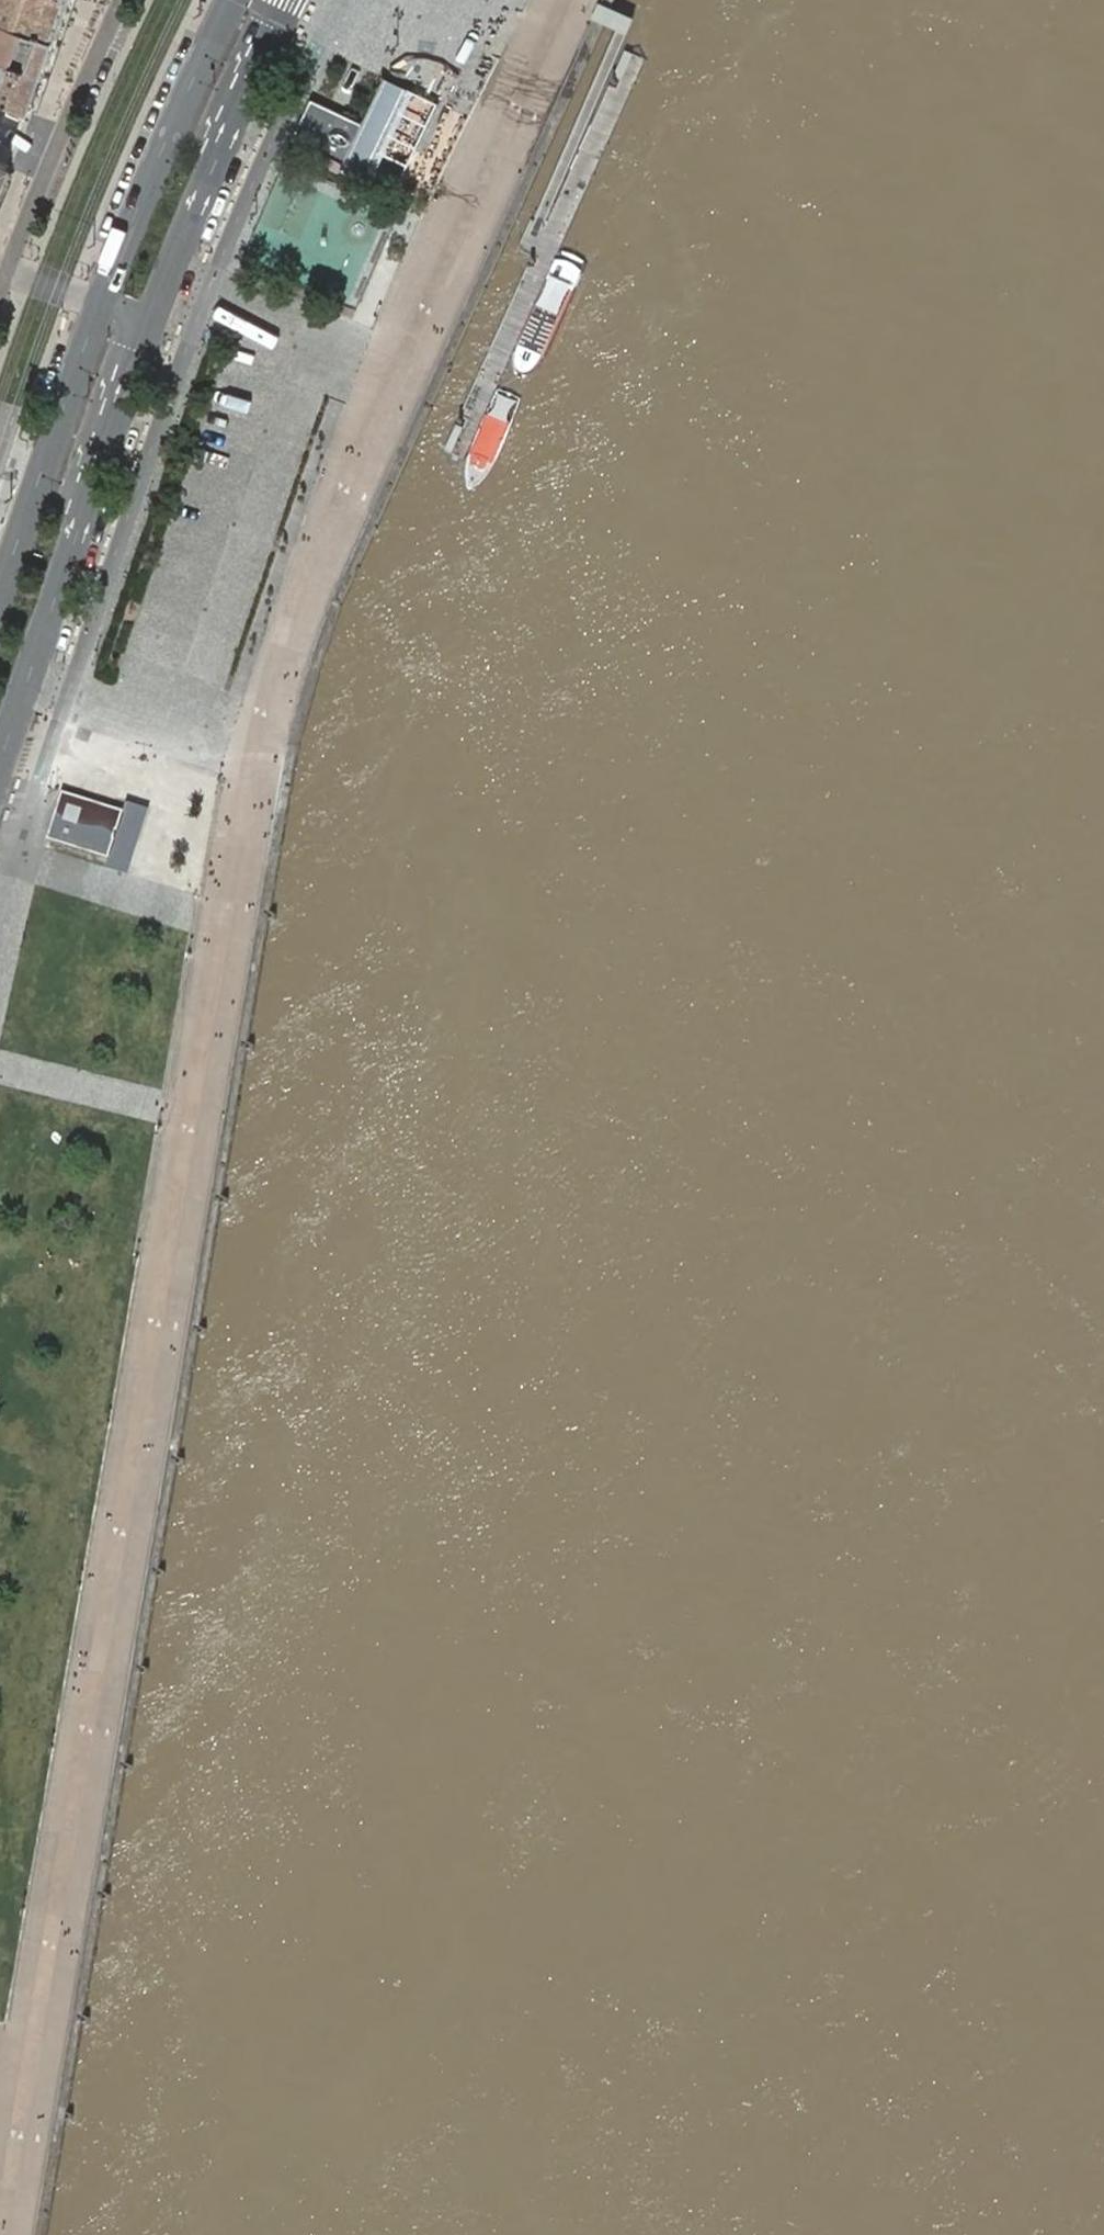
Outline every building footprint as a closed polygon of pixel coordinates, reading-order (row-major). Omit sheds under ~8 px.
[(60,40),(74,0),(0,0),(0,16),(60,40)] [(48,75),(60,40),(0,16),(0,55),(48,75)] [(35,110),(48,75),(0,55),(0,95),(9,99),(35,110)] [(391,78),(368,124),(350,161),(345,170),(406,198),(435,135),(423,130),(436,102),(391,78)] [(350,161),(368,124),(319,100),(301,137),(350,161)] [(10,177),(0,173),(0,201),(10,177)] [(124,812),(63,793),(48,840),(110,859),(124,812)] [(124,812),(110,859),(106,870),(129,877),(150,810),(127,803),(124,812)]
